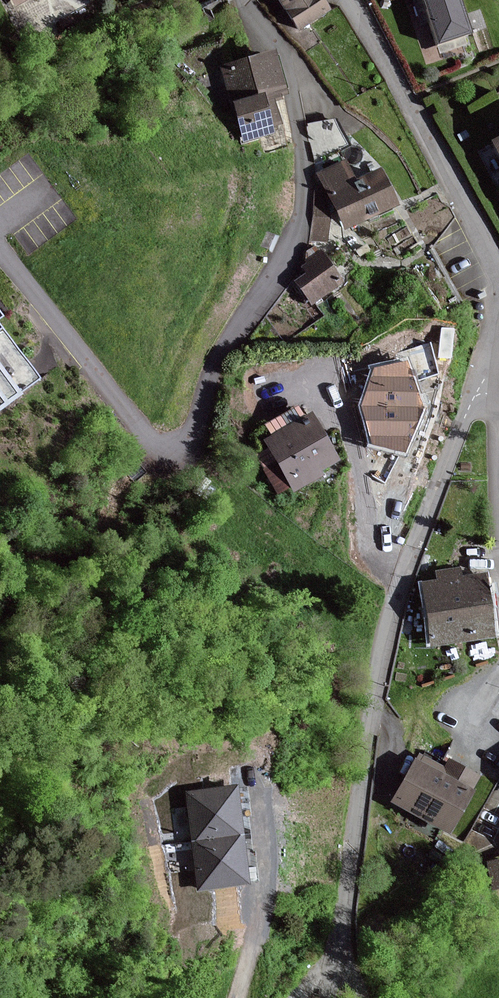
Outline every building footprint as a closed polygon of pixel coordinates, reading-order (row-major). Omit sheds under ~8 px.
[(288,11),(299,28),(331,8),(326,0),(281,0),(288,11)] [(460,0),(427,0),(440,41),(469,31),(460,0)] [(276,53),(225,67),(234,102),(245,141),(266,135),(274,133),(271,124),(265,100),(275,97),(287,94),(276,53)] [(347,144),(335,119),(308,124),(315,162),(347,144)] [(347,227),(397,202),(381,169),(356,181),(346,162),(321,174),(347,227)] [(298,281),(313,302),(335,286),(333,280),(340,274),(325,253),(305,267),(309,272),(298,281)] [(0,321),(0,407),(42,376),(0,321)] [(424,407),(408,358),(374,367),(361,404),(370,446),(406,454),(424,407)] [(318,473),(338,461),(310,414),(266,440),(294,488),(318,473)] [(433,644),(493,636),(485,574),(460,578),(459,569),(437,572),(438,581),(425,582),(433,644)] [(445,769),(419,755),(395,800),(451,831),(474,790),(468,787),(475,775),(450,761),(445,769)] [(236,785),(186,792),(193,840),(243,833),(236,785)] [(249,882),(243,833),(193,840),(199,888),(249,882)]
